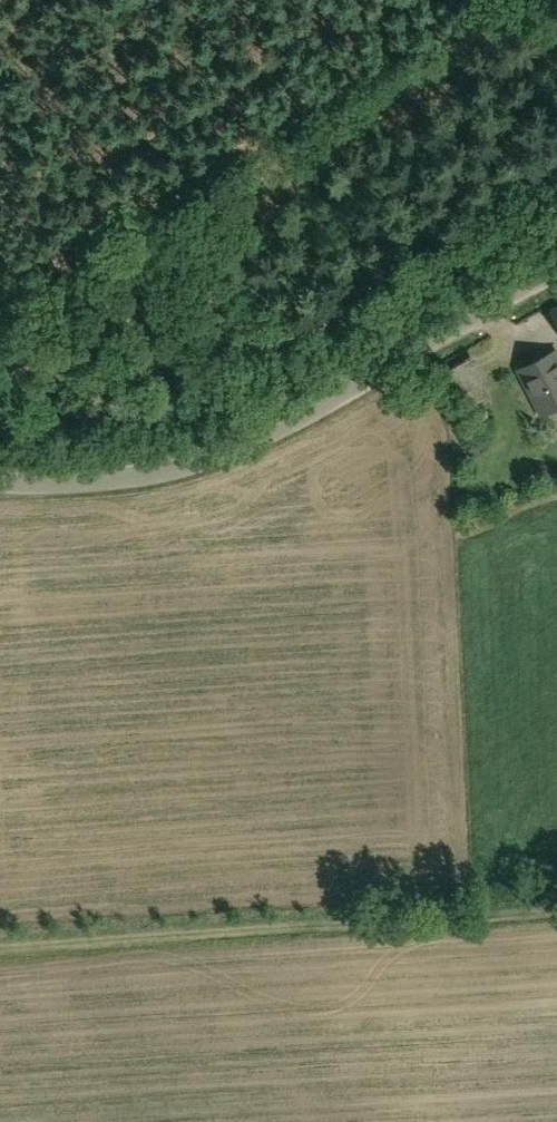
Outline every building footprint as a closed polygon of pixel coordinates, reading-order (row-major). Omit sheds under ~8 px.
[(555,350),(518,369),(541,415),(556,407),(556,353),(555,350)]
